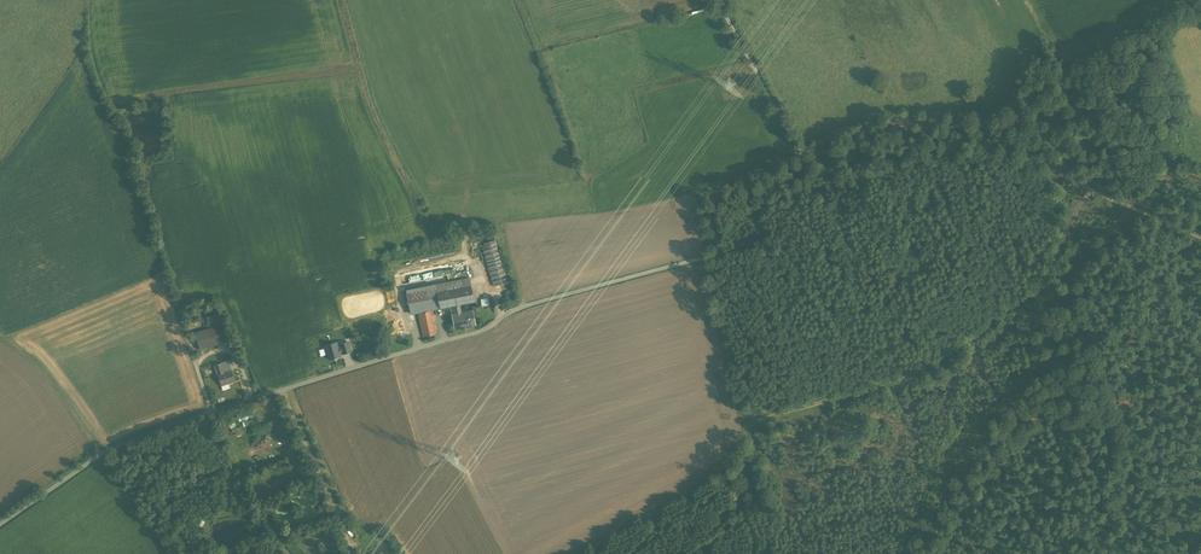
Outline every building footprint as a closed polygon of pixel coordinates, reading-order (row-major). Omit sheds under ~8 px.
[(494,284),(508,280),(496,238),(483,242),(494,284)] [(418,313),(431,310),(453,305),(459,304),(474,301),(468,277),(406,290),(411,314),(418,313)] [(459,304),(453,305),(455,314),(452,315),(454,329),(475,325),(472,310),(460,313),(459,304)] [(431,310),(418,313),(423,337),(436,335),(431,310)] [(226,322),(223,313),(206,318),(209,327),(226,322)] [(224,323),(195,332),(200,349),(229,340),(224,323)] [(336,342),(325,346),(326,348),(325,348),(326,354),(327,353),(329,359),(340,356),(339,352),(342,351),(341,347),(338,348),(336,342)] [(348,342),(340,344),(341,347),(342,351),(342,354),(351,351),(348,342)] [(234,381),(231,371),(224,373),(222,369),(221,363),(215,365),(221,384),(234,381)] [(230,429),(232,436),(244,433),(242,426),(230,429)]
